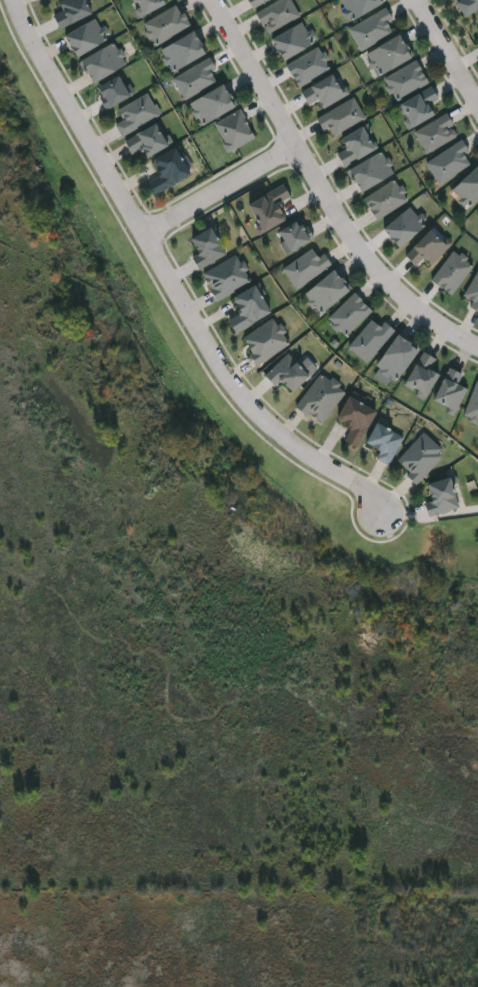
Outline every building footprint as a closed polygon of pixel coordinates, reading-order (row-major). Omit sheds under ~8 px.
[(58,1),(60,0),(87,0),(94,14),(60,30),(54,16),(63,11),(58,1)] [(135,4),(133,0),(164,0),(166,4),(139,18),(135,10),(139,7),(137,3),(135,4)] [(253,8),(248,0),(268,0),(253,8)] [(257,12),(280,0),(292,0),(301,16),(269,34),(257,12)] [(353,20),(341,0),(381,0),(383,3),(353,20)] [(463,17),(455,0),(477,0),(477,10),(463,17)] [(142,24),(177,4),(190,25),(155,46),(142,24)] [(394,31),(363,50),(350,29),(387,7),(395,19),(389,23),(394,31)] [(77,58),(108,40),(106,37),(110,34),(106,26),(101,28),(95,18),(64,36),(77,58)] [(271,39),(303,22),(315,44),(283,61),(271,39)] [(159,50),(192,31),(205,53),(172,72),(159,50)] [(380,75),(368,51),(401,35),(413,58),(380,75)] [(78,62),(115,41),(127,63),(90,84),(78,62)] [(287,66),(321,47),(333,67),(299,87),(287,66)] [(183,100),(172,78),(209,59),(220,80),(183,100)] [(397,100),(385,78),(417,61),(429,83),(397,100)] [(302,92),(335,72),(349,94),(324,109),(319,100),(310,106),(302,92)] [(97,88),(120,76),(131,97),(108,109),(97,88)] [(201,125),(189,104),(222,84),(235,106),(201,125)] [(399,104),(433,87),(440,100),(430,105),(435,115),(411,127),(399,104)] [(123,122),(117,109),(148,93),(160,116),(122,136),(117,125),(123,122)] [(325,131),(318,118),(356,98),(367,119),(334,137),(330,129),(325,131)] [(230,152),(214,125),(240,110),(255,137),(230,152)] [(416,132),(448,114),(460,135),(428,153),(416,132)] [(148,158),(143,149),(132,154),(125,141),(157,123),(165,136),(169,133),(175,143),(148,158)] [(376,148),(346,167),(338,155),(346,149),(341,140),(362,126),(376,148)] [(428,162),(463,142),(475,164),(440,184),(428,162)] [(152,161),(175,147),(191,174),(155,196),(147,183),(160,175),(152,161)] [(360,193),(348,170),(384,150),(397,173),(360,193)] [(453,189),(477,166),(477,198),(470,206),(453,189)] [(377,220),(364,198),(397,179),(410,201),(377,220)] [(264,234),(248,205),(284,185),(291,197),(278,204),(288,220),(264,234)] [(383,231),(409,206),(426,224),(399,249),(383,231)] [(312,239),(288,253),(277,232),(301,218),(312,239)] [(198,271),(191,258),(198,254),(190,239),(211,228),(226,255),(198,271)] [(450,247),(431,266),(424,259),(417,266),(406,255),(431,229),(450,247)] [(324,254),(332,265),(296,290),(282,269),(312,249),(318,258),(324,254)] [(475,265),(451,296),(432,280),(456,249),(475,265)] [(216,302),(253,281),(247,270),(250,269),(245,260),(241,261),(237,255),(202,274),(216,302)] [(466,296),(477,269),(477,312),(469,307),(472,299),(466,296)] [(349,292),(321,311),(308,292),(336,273),(349,292)] [(270,314),(233,333),(227,320),(239,314),(230,299),(255,286),(270,314)] [(372,311),(346,337),(329,319),(355,293),(372,311)] [(258,366),(250,355),(252,353),(242,339),(272,318),(278,325),(280,323),(287,332),(285,334),(291,344),(258,366)] [(385,321),(395,331),(367,362),(349,346),(373,320),(380,326),(385,321)] [(418,352),(397,381),(376,366),(400,335),(418,352)] [(423,350),(403,385),(413,391),(414,388),(418,391),(415,396),(425,402),(441,374),(432,369),(438,359),(423,350)] [(274,386),(264,375),(289,353),(308,376),(290,392),(280,381),(274,386)] [(449,367),(464,375),(459,384),(469,389),(455,418),(447,414),(449,409),(432,401),(449,367)] [(297,406),(321,372),(347,390),(323,425),(297,406)] [(477,381),(477,426),(469,422),(470,419),(463,416),(477,381)] [(376,410),(358,449),(344,442),(351,428),(336,421),(348,397),(376,410)] [(405,437),(390,466),(377,459),(381,452),(365,444),(377,422),(405,437)] [(407,475),(411,472),(398,459),(425,432),(447,453),(416,485),(407,475)] [(429,516),(426,504),(431,503),(426,484),(450,478),(458,509),(429,516)]
